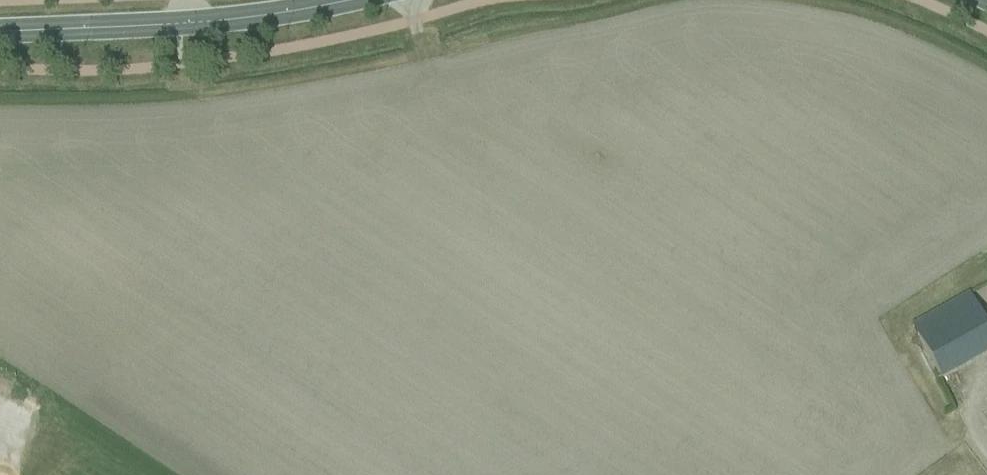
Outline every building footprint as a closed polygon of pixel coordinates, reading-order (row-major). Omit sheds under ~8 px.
[(927,317),(912,326),(942,379),(957,371),(927,317)]
